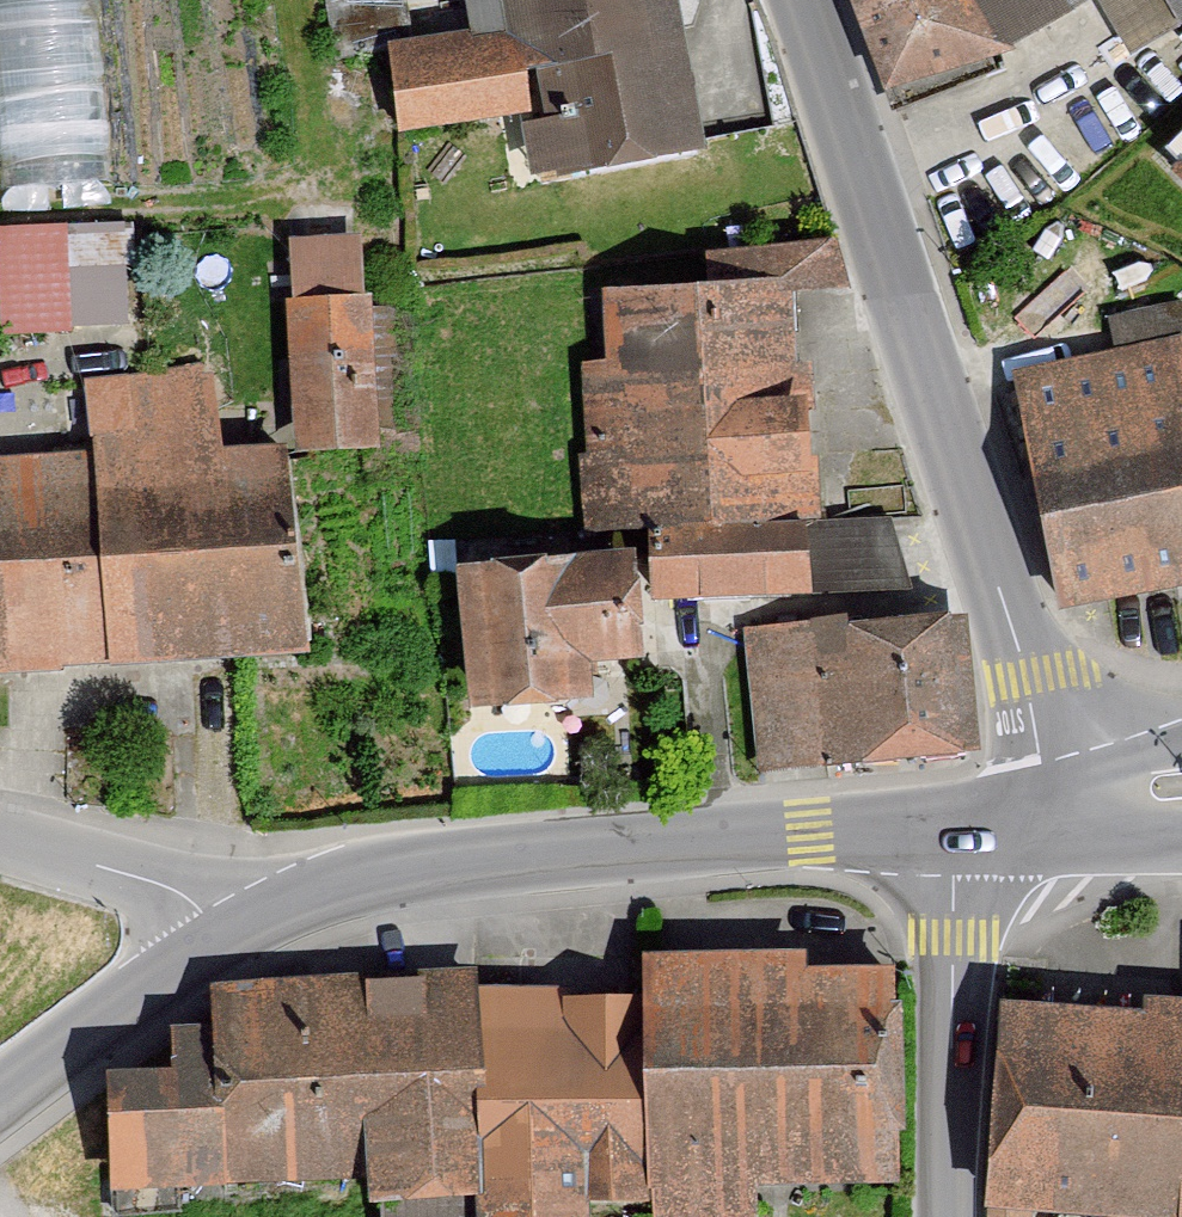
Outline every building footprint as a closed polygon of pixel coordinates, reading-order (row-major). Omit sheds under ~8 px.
[(108,170),(102,0),(0,0),(0,174),(108,170)] [(365,48),(382,140),(493,120),(505,182),(684,149),(657,0),(461,0),(466,29),(365,48)] [(886,89),(1011,43),(1078,0),(855,0),(886,89)] [(1109,54),(1168,22),(1181,35),(1181,0),(1083,0),(1109,54)] [(1155,198),(1181,221),(1181,160),(1155,198)] [(2,320),(75,318),(71,210),(0,212),(0,277),(2,320)] [(358,239),(293,243),(304,442),(369,438),(358,239)] [(596,523),(653,521),(662,594),(816,590),(792,283),(843,281),(834,244),(714,255),(717,288),(613,292),(616,368),(589,370),(596,523)] [(1015,372),(1066,598),(1181,579),(1181,345),(1015,372)] [(0,468),(0,663),(295,641),(279,453),(218,460),(209,382),(92,384),(99,460),(0,468)] [(627,560),(466,571),(475,703),(587,696),(584,654),(634,651),(627,560)] [(941,612),(727,632),(741,783),(955,762),(941,612)] [(113,1071),(114,1189),(326,1180),(327,1201),(441,1197),(442,1216),(561,1216),(561,1201),(626,1198),(626,1216),(733,1216),(732,1190),(874,1185),(866,951),(614,960),(615,995),(213,1005),(215,1064),(113,1071)] [(1152,1005),(1152,1020),(1006,1007),(994,1216),(1028,1216),(1028,1202),(1181,1214),(1181,1007),(1152,1005)]
